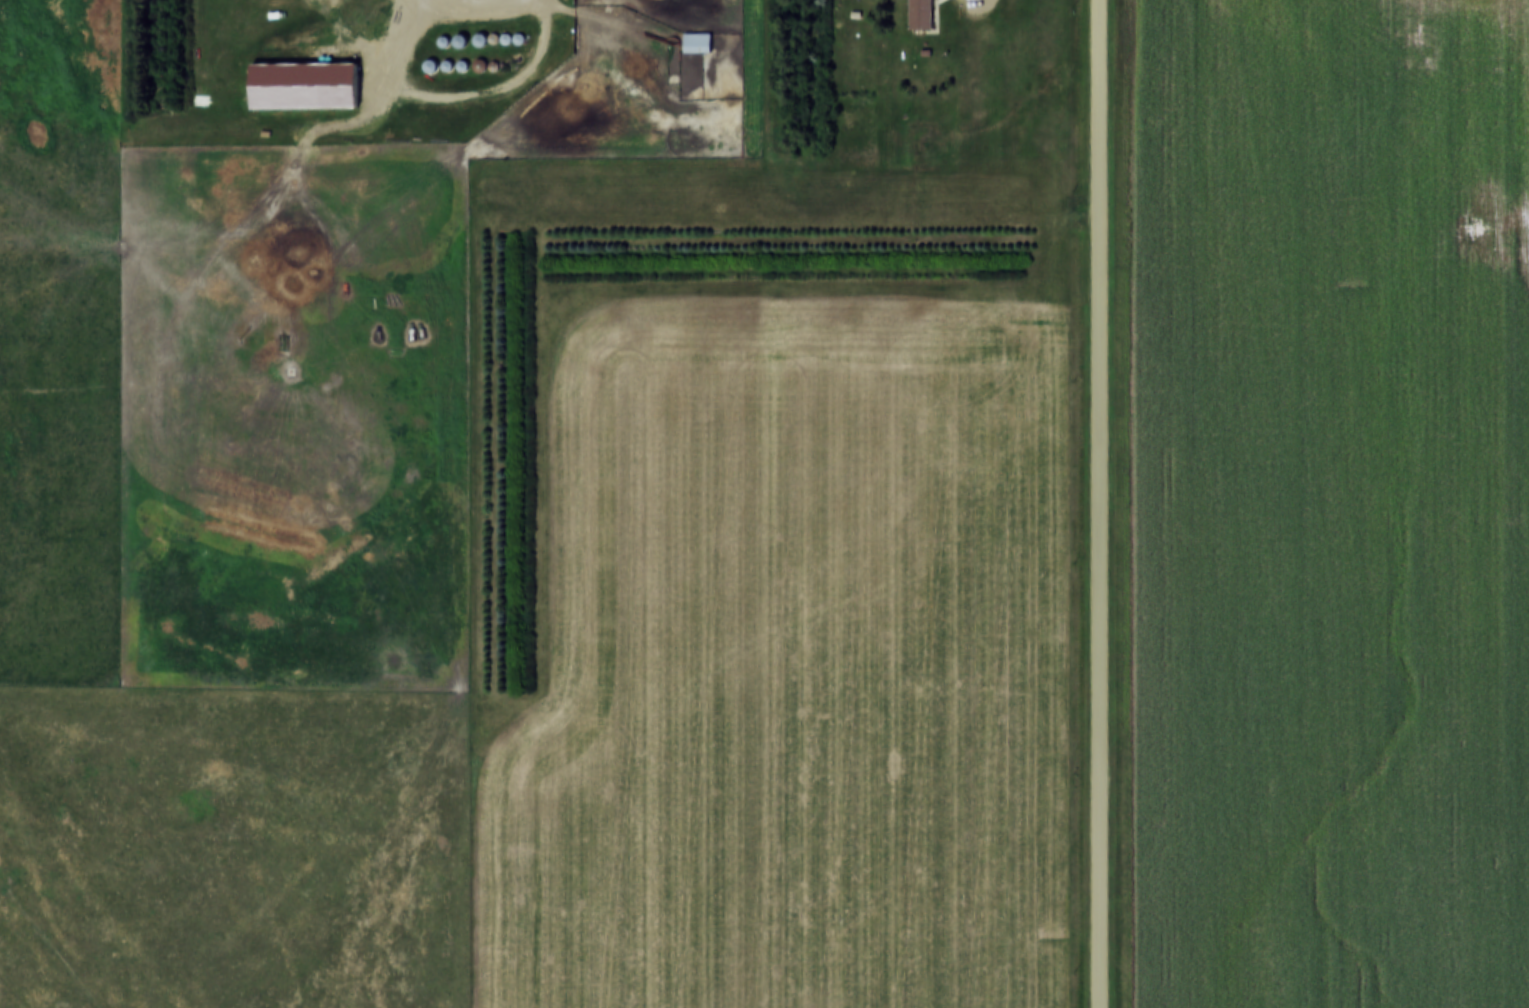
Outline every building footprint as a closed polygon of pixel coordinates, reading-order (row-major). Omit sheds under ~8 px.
[(907,25),(907,0),(928,0),(928,25),(907,25)] [(848,8),(858,8),(858,16),(848,16),(848,8)] [(477,43),(481,42),(483,39),(483,35),(481,32),(477,30),(473,32),(471,35),(471,39),(473,42),(477,43)] [(490,41),(494,40),(496,38),(496,34),(494,31),(490,30),(487,31),(485,34),(485,38),(487,40),(490,41)] [(503,41),(506,40),(508,38),(508,34),(506,31),(503,30),(500,31),(498,34),(498,38),(500,40),(503,41)] [(516,42),(519,41),(521,38),(521,34),(519,31),(516,30),(512,31),(510,34),(510,38),(512,41),(516,42)] [(682,30),(708,30),(708,50),(682,50),(682,30)] [(457,44),(461,43),(464,40),(464,36),(461,33),(458,32),(454,33),(451,36),(451,40),(454,43),(457,44)] [(441,44),(444,43),(446,40),(446,37),(444,34),(441,33),(438,34),(436,37),(436,40),(438,43),(441,44)] [(477,69),(481,68),(483,65),(483,61),(481,57),(477,56),(473,57),(471,60),(471,64),(473,68),(477,69)] [(428,70),(432,68),(434,65),(434,61),(432,58),(428,57),(424,58),(422,61),(422,65),(424,68),(428,70)] [(491,69),(494,68),(496,65),(496,61),(494,58),(491,57),(488,58),(486,61),(486,65),(488,68),(491,69)] [(444,69),(448,68),(450,66),(450,62),(448,59),(445,58),(441,59),(439,62),(439,66),(441,68),(444,69)] [(459,69),(462,68),(464,65),(464,62),(462,59),(459,58),(456,59),(454,62),(454,65),(456,68),(459,69)] [(249,105),(249,61),(353,60),(354,104),(249,105)]
